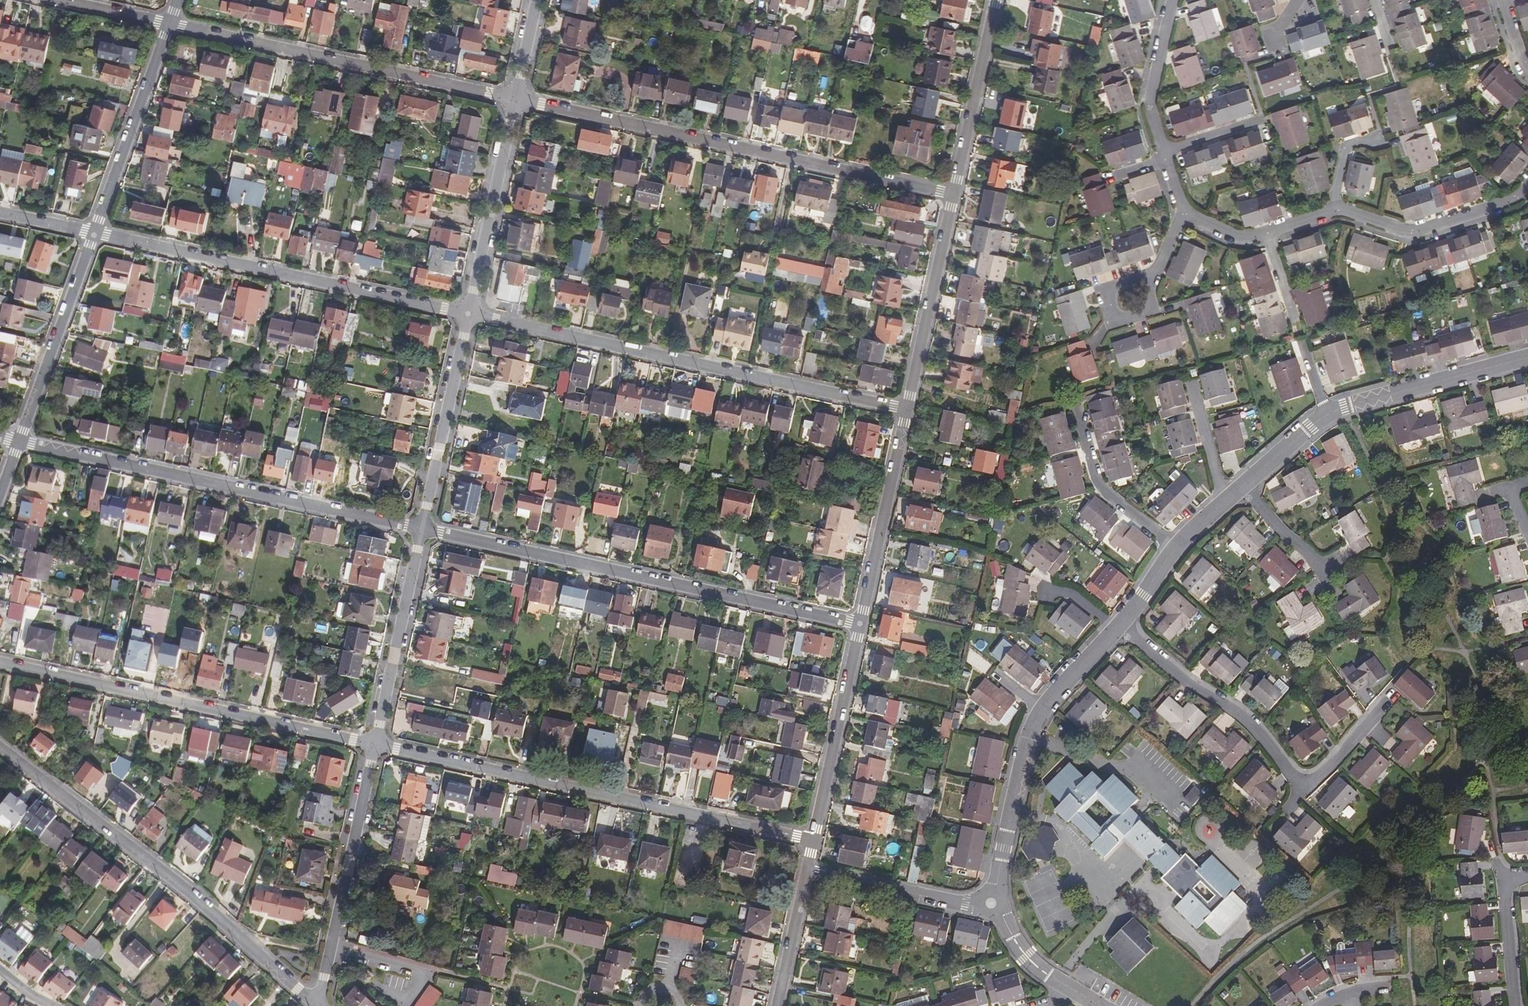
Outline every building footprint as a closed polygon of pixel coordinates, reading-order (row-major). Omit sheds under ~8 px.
[(281,23),(291,25),(298,27),(302,9),(292,7),(294,0),(286,0),(282,15),(281,23)] [(344,8),(355,10),(368,13),(371,0),(345,0),(344,8)] [(467,3),(485,7),(490,8),(492,0),(468,0),(467,3)] [(565,13),(582,16),(585,0),(567,0),(565,13)] [(770,11),(774,12),(773,15),(776,15),(780,0),(772,0),(770,11)] [(965,23),(968,14),(963,13),(965,5),(966,0),(943,0),(939,18),(965,23)] [(1081,12),(1091,15),(1101,17),(1104,0),(1092,0),(1081,12)] [(1134,23),(1156,16),(1151,0),(1127,0),(1134,23)] [(1190,16),(1198,42),(1220,35),(1216,22),(1212,9),(1208,10),(1205,0),(1204,0),(1189,5),(1193,15),(1190,16)] [(1254,12),(1257,11),(1261,22),(1277,17),(1273,6),(1276,5),(1274,0),(1250,0),(1254,12)] [(1348,16),(1351,15),(1355,25),(1370,20),(1367,10),(1370,9),(1367,0),(1343,0),(1348,16)] [(1413,0),(1390,0),(1392,6),(1390,7),(1394,21),(1397,20),(1401,32),(1398,33),(1400,40),(1403,39),(1405,45),(1407,51),(1427,44),(1417,12),(1409,15),(1405,2),(1413,0)] [(1464,7),(1471,5),(1475,18),(1468,20),(1478,52),(1499,45),(1497,39),(1495,33),(1497,32),(1495,25),(1493,26),(1489,13),(1491,13),(1487,0),(1485,0),(1461,0),(1464,7)] [(253,21),(280,27),(281,23),(282,15),(251,8),(251,10),(222,3),(220,12),(225,13),(224,15),(253,21)] [(388,14),(390,6),(377,3),(375,11),(388,14)] [(375,11),(371,29),(384,31),(380,49),(385,50),(391,51),(395,52),(396,52),(406,8),(390,5),(390,6),(388,14),(375,11)] [(1518,8),(1525,30),(1527,29),(1527,5),(1518,8)] [(504,21),(507,12),(490,8),(485,7),(479,31),(481,32),(501,36),(504,21)] [(1218,7),(1212,9),(1216,22),(1222,20),(1218,7)] [(1027,17),(1025,29),(1045,34),(1050,13),(1028,9),(1027,12),(1026,17),(1027,17)] [(315,34),(326,36),(330,16),(311,12),(306,32),(315,34)] [(1099,24),(1101,17),(1091,15),(1090,22),(1099,24)] [(865,17),(861,18),(859,21),(858,26),(858,30),(861,32),(866,32),(867,29),(869,23),(868,20),(865,17)] [(563,36),(561,44),(587,50),(592,25),(564,19),(562,28),(564,28),(563,36)] [(1299,33),(1288,36),(1293,52),(1304,48),(1305,51),(1331,42),(1324,20),(1298,29),(1299,33)] [(675,34),(677,23),(668,21),(668,24),(669,24),(667,31),(672,32),(671,34),(675,34)] [(714,30),(716,24),(702,21),(700,27),(714,30)] [(57,26),(49,24),(46,38),(54,40),(57,26)] [(0,25),(0,59),(15,63),(16,58),(22,33),(22,29),(8,26),(0,25)] [(1130,25),(1113,31),(1116,41),(1115,42),(1123,67),(1145,60),(1137,35),(1134,36),(1130,25)] [(1253,25),(1231,32),(1239,57),(1242,56),(1244,62),(1259,57),(1257,51),(1261,50),(1253,25)] [(460,38),(458,47),(477,51),(479,40),(481,32),(479,31),(462,27),(460,38)] [(932,43),(930,53),(951,58),(953,47),(950,47),(951,39),(953,32),(930,27),(927,42),(932,43)] [(1025,29),(1024,33),(1044,38),(1045,34),(1025,29)] [(754,30),(751,40),(769,44),(771,34),(754,30)] [(1094,48),(1097,32),(1090,31),(1088,30),(1085,46),(1094,48)] [(1018,34),(1003,31),(1001,38),(1016,41),(1018,34)] [(774,45),(788,48),(791,35),(777,32),(776,35),(774,45)] [(36,36),(22,33),(16,58),(40,63),(46,38),(36,36)] [(458,47),(460,38),(437,33),(435,41),(427,40),(424,55),(425,55),(426,57),(432,59),(434,57),(439,58),(438,60),(443,61),(454,64),(456,57),(458,47)] [(1378,41),(1376,35),(1352,43),(1363,79),(1385,72),(1375,42),(1378,41)] [(634,52),(639,53),(642,41),(632,39),(629,54),(633,55),(634,52)] [(769,44),(751,40),(749,50),(767,53),(769,44)] [(846,41),(842,60),(867,65),(871,47),(859,44),(846,41)] [(1031,57),(1029,67),(1038,69),(1053,72),(1058,47),(1030,41),(1029,48),(1027,56),(1031,57)] [(110,61),(130,65),(131,58),(133,51),(100,45),(98,53),(108,55),(108,57),(110,58),(110,61)] [(1190,45),(1174,50),(1178,61),(1175,62),(1183,88),(1205,81),(1197,55),(1193,56),(1190,45)] [(477,51),(458,47),(456,57),(462,58),(460,65),(490,71),(493,59),(480,56),(481,52),(477,51)] [(830,54),(838,55),(839,49),(832,47),(830,54)] [(818,54),(793,49),(790,62),(816,67),(818,54)] [(194,64),(196,54),(191,53),(191,52),(181,50),(179,60),(194,64)] [(549,87),(569,91),(576,59),(556,55),(554,68),(549,87)] [(201,56),(197,76),(222,81),(227,58),(221,57),(217,56),(216,59),(201,56)] [(1303,83),(1295,58),(1288,61),(1289,64),(1259,73),(1266,94),(1303,83)] [(922,82),(943,86),(945,75),(948,63),(926,59),(922,82)] [(1484,81),(1498,66),(1494,62),(1480,77),(1484,81)] [(1506,69),(1500,64),(1498,66),(1484,81),(1482,83),(1510,109),(1525,92),(1512,80),(1503,71),(1506,69)] [(56,70),(78,75),(79,69),(57,65),(56,70)] [(99,81),(124,86),(125,79),(127,71),(102,65),(99,81)] [(253,66),(250,81),(248,88),(255,90),(266,92),(272,67),(266,66),(261,65),(261,67),(253,66)] [(1054,95),(1058,73),(1053,72),(1038,69),(1036,76),(1033,90),(1054,95)] [(1121,69),(1106,74),(1109,85),(1106,86),(1114,112),(1136,105),(1128,79),(1125,80),(1121,69)] [(1506,69),(1503,71),(1512,80),(1515,78),(1506,69)] [(634,75),(630,96),(638,98),(646,99),(646,97),(653,99),(653,101),(660,103),(661,102),(664,88),(656,87),(658,80),(634,75)] [(683,79),(666,75),(665,80),(682,84),(683,79)] [(193,96),(196,81),(172,76),(170,83),(168,92),(188,97),(188,95),(193,96)] [(750,91),(758,93),(761,79),(753,78),(750,91)] [(250,81),(243,80),(242,84),(240,96),(238,104),(247,106),(251,107),(255,90),(248,88),(250,81)] [(682,84),(665,80),(664,88),(661,102),(672,104),(684,107),(689,85),(682,84)] [(240,96),(242,84),(230,82),(227,93),(240,96)] [(917,88),(909,86),(906,102),(914,103),(917,88)] [(718,92),(695,87),(691,109),(702,111),(713,114),(718,92)] [(939,93),(917,88),(914,103),(911,115),(933,120),(936,106),(939,93)] [(1407,88),(1385,94),(1395,124),(1392,125),(1394,132),(1418,124),(1407,88)] [(1171,113),(1177,134),(1184,132),(1190,130),(1191,132),(1197,130),(1196,128),(1209,124),(1210,126),(1223,122),(1222,120),(1234,116),(1235,118),(1242,116),(1241,113),(1247,111),(1253,109),(1247,89),(1215,99),(1217,106),(1205,109),(1203,103),(1181,110),(1171,113)] [(337,117),(342,94),(337,93),(330,91),(329,95),(320,93),(313,91),(309,111),(337,117)] [(278,95),(266,92),(258,129),(287,135),(294,101),(287,99),(278,97),(278,95)] [(369,132),(376,99),(364,97),(353,95),(347,127),(369,132)] [(1052,103),(1016,95),(1015,102),(1043,108),(1044,107),(1051,108),(1052,103)] [(186,102),(166,97),(164,107),(165,107),(161,127),(180,131),(186,102)] [(395,114),(431,122),(434,104),(416,100),(399,97),(395,114)] [(750,102),(726,97),(722,117),(734,120),(746,122),(750,102)] [(111,115),(114,104),(95,99),(87,125),(107,130),(111,115)] [(12,103),(7,102),(2,101),(1,108),(10,110),(12,103)] [(236,112),(238,104),(230,102),(228,112),(236,114),(236,112)] [(247,106),(238,104),(236,112),(245,114),(247,106)] [(757,104),(752,123),(758,124),(769,127),(769,124),(777,126),(781,109),(757,104)] [(1167,110),(1168,114),(1171,113),(1181,110),(1179,104),(1168,108),(1167,110)] [(1367,104),(1329,116),(1336,137),(1342,135),(1348,133),(1348,135),(1362,131),(1361,129),(1368,127),(1374,125),(1367,104)] [(1298,105),(1274,113),(1276,119),(1278,119),(1287,148),(1309,142),(1298,105)] [(450,108),(442,106),(439,123),(447,124),(450,108)] [(806,112),(781,106),(781,109),(777,126),(776,130),(801,135),(802,132),(806,112)] [(67,120),(77,122),(79,109),(70,107),(67,120)] [(1017,133),(1026,136),(1031,116),(1033,117),(1034,111),(1015,107),(1013,117),(1009,132),(1017,133)] [(830,115),(807,110),(806,112),(802,132),(814,134),(826,137),(830,115)] [(855,120),(830,115),(826,137),(832,138),(839,140),(851,142),(855,120)] [(450,139),(448,147),(475,153),(477,144),(472,143),(474,133),(477,120),(461,116),(456,140),(450,139)] [(907,155),(924,159),(931,127),(907,122),(905,130),(900,129),(895,153),(907,155)] [(98,140),(100,130),(72,124),(68,145),(95,151),(98,140)] [(1009,132),(992,128),(990,138),(987,148),(1012,154),(1017,133),(1009,132)] [(1426,128),(1402,136),(1404,143),(1407,142),(1416,172),(1438,165),(1426,128)] [(776,130),(776,133),(787,135),(801,138),(801,135),(776,130)] [(1141,130),(1103,143),(1110,164),(1116,162),(1121,161),(1122,162),(1137,158),(1136,156),(1142,154),(1148,152),(1141,130)] [(575,150),(606,156),(608,145),(609,138),(579,132),(578,138),(575,150)] [(1203,148),(1196,151),(1197,153),(1190,156),(1184,157),(1191,178),(1223,167),(1221,160),(1233,156),(1236,163),(1268,153),(1261,132),(1255,134),(1249,136),(1248,133),(1241,136),(1242,138),(1230,142),(1229,140),(1216,144),(1217,147),(1204,151),(1203,148)] [(145,144),(143,155),(163,159),(167,140),(147,136),(145,144)] [(1520,148),(1514,142),(1492,168),(1498,174),(1503,178),(1508,183),(1513,178),(1517,173),(1518,174),(1524,168),(1522,167),(1527,160),(1527,139),(1520,148)] [(551,145),(529,140),(526,152),(524,164),(526,165),(546,169),(551,145)] [(32,155),(34,147),(24,144),(22,152),(32,155)] [(398,147),(383,144),(380,158),(393,160),(395,161),(398,147)] [(1060,147),(1048,144),(1045,158),(1052,160),(1053,154),(1058,155),(1060,147)] [(556,146),(551,145),(546,169),(551,170),(556,146)] [(606,156),(616,158),(618,147),(608,145),(606,156)] [(443,171),(448,147),(441,146),(437,162),(433,161),(432,169),(435,169),(443,171)] [(475,153),(448,147),(443,171),(466,176),(470,177),(472,166),(475,153)] [(332,148),(326,172),(337,175),(343,150),(332,148)] [(282,163),(283,156),(254,150),(253,157),(278,162),(282,163)] [(0,152),(0,158),(20,163),(22,155),(0,151),(0,152)] [(1322,151),(1298,159),(1309,195),(1331,188),(1325,171),(1322,159),(1325,158),(1322,151)] [(163,159),(143,155),(140,168),(137,182),(158,186),(164,159),(163,159)] [(289,164),(291,158),(283,156),(282,163),(289,164)] [(14,189),(15,185),(20,163),(0,158),(0,183),(7,185),(6,187),(14,189)] [(393,160),(380,158),(379,162),(375,183),(380,184),(387,186),(393,160)] [(631,162),(616,158),(611,181),(635,187),(638,173),(640,164),(631,162)] [(986,184),(1000,187),(1003,175),(1011,177),(1013,165),(991,159),(989,168),(986,184)] [(375,183),(379,162),(372,160),(370,169),(367,168),(365,181),(367,181),(375,183)] [(1375,166),(1352,161),(1346,186),(1350,187),(1348,194),(1364,197),(1365,191),(1369,192),(1375,166)] [(302,167),(289,164),(282,163),(278,162),(276,168),(286,170),(288,170),(288,171),(292,172),(289,186),(298,188),(302,167)] [(611,174),(613,163),(606,162),(604,172),(611,174)] [(664,183),(671,184),(675,185),(684,187),(689,166),(677,164),(673,163),(668,162),(664,183)] [(20,163),(15,185),(25,187),(35,189),(37,182),(41,183),(43,175),(38,174),(40,168),(20,163)] [(63,189),(79,192),(81,184),(83,177),(86,178),(88,167),(69,163),(63,189)] [(526,165),(524,164),(521,176),(518,188),(521,189),(526,165)] [(233,202),(241,203),(241,202),(257,205),(261,183),(259,181),(255,180),(253,181),(252,184),(238,181),(241,167),(232,165),(224,200),(233,202)] [(546,169),(526,165),(521,189),(542,193),(546,194),(551,170),(546,169)] [(714,169),(703,166),(699,184),(717,188),(721,170),(714,169)] [(326,172),(302,167),(298,188),(309,191),(309,188),(323,191),(326,175),(326,172)] [(1458,179),(1475,174),(1471,168),(1456,173),(1458,179)] [(466,176),(443,171),(435,169),(431,187),(445,190),(446,188),(462,192),(464,185),(466,176)] [(283,185),(289,186),(292,172),(288,171),(288,170),(286,170),(283,185)] [(1132,184),(1126,186),(1130,200),(1137,198),(1138,202),(1163,194),(1156,172),(1131,180),(1132,184)] [(638,173),(635,187),(632,200),(656,205),(660,186),(652,184),(647,183),(648,176),(638,173)] [(1100,173),(1085,178),(1088,189),(1085,190),(1094,216),(1115,209),(1107,183),(1104,184),(1100,173)] [(1476,174),(1475,174),(1458,179),(1444,184),(1446,192),(1434,196),(1431,188),(1399,199),(1406,219),(1412,217),(1419,215),(1420,217),(1427,215),(1426,213),(1438,209),(1438,211),(1452,207),(1451,204),(1463,200),(1464,203),(1471,200),(1470,198),(1476,196),(1482,194),(1482,192),(1476,176),(1476,174)] [(1484,174),(1476,176),(1482,192),(1489,190),(1484,174)] [(1500,183),(1503,178),(1498,174),(1494,178),(1500,183)] [(326,175),(323,191),(322,192),(328,193),(332,176),(326,175)] [(753,175),(751,183),(746,205),(752,206),(753,200),(770,203),(775,180),(765,178),(753,175)] [(743,181),(727,177),(722,196),(722,199),(746,205),(751,183),(743,181)] [(373,190),(375,183),(367,181),(365,189),(373,191),(373,190)] [(605,207),(611,182),(603,181),(597,206),(605,207)] [(833,221),(837,202),(827,200),(830,190),(823,188),(817,187),(807,184),(801,183),(798,182),(792,205),(808,209),(806,217),(821,220),(821,219),(833,221)] [(683,195),(684,187),(675,185),(673,193),(683,195)] [(542,193),(521,189),(520,196),(517,208),(538,213),(542,193)] [(429,203),(430,195),(406,190),(401,213),(403,214),(425,219),(429,203)] [(1003,194),(982,190),(980,198),(978,208),(982,209),(980,221),(997,224),(1003,194)] [(1277,192),(1239,204),(1246,225),(1251,224),(1257,222),(1258,224),(1273,219),(1272,217),(1278,215),(1283,213),(1277,192)] [(702,194),(699,204),(695,204),(694,209),(704,212),(708,196),(702,194)] [(722,199),(722,196),(715,195),(712,207),(710,206),(707,217),(717,219),(722,199)] [(921,225),(923,215),(919,209),(873,199),(870,214),(891,219),(896,220),(912,223),(921,225)] [(127,219),(159,226),(162,210),(131,203),(129,210),(127,219)] [(167,226),(200,234),(204,216),(179,210),(179,209),(171,207),(167,226)] [(376,208),(370,207),(364,231),(370,233),(376,208)] [(302,210),(301,215),(307,217),(315,219),(317,213),(302,210)] [(936,219),(938,211),(923,215),(921,225),(934,228),(936,219)] [(285,241),(290,220),(265,214),(260,235),(270,237),(285,241)] [(430,227),(431,220),(425,219),(403,214),(401,222),(410,224),(411,223),(429,227),(425,244),(433,246),(454,251),(458,233),(430,227)] [(315,219),(307,217),(305,228),(313,230),(314,224),(315,219)] [(912,223),(896,220),(893,230),(892,238),(903,240),(903,241),(917,244),(919,236),(921,227),(912,225),(912,223)] [(527,254),(533,227),(510,222),(508,232),(504,249),(527,254)] [(750,232),(752,225),(742,223),(741,230),(750,232)] [(313,230),(312,233),(309,248),(318,250),(334,254),(337,239),(338,234),(323,231),(324,226),(314,224),(313,230)] [(998,232),(974,226),(971,240),(969,251),(977,253),(993,256),(998,232)] [(537,228),(533,227),(527,254),(532,255),(537,228)] [(294,238),(288,237),(284,253),(288,254),(293,255),(294,251),(301,253),(308,254),(309,248),(312,233),(296,230),(294,238)] [(595,255),(600,232),(592,230),(589,244),(570,240),(565,266),(562,266),(560,274),(582,278),(587,254),(595,256),(595,255)] [(831,231),(829,240),(833,241),(848,244),(849,242),(868,246),(868,244),(884,248),(883,251),(899,254),(896,267),(912,271),(913,263),(915,256),(916,250),(840,233),(831,231)] [(607,233),(600,232),(595,255),(602,256),(607,233)] [(1072,256),(1078,277),(1084,275),(1091,273),(1092,275),(1099,273),(1098,271),(1110,267),(1111,269),(1124,265),(1124,263),(1136,259),(1137,261),(1143,259),(1143,256),(1149,254),(1155,252),(1148,232),(1116,243),(1118,250),(1106,254),(1104,246),(1072,256)] [(1300,259),(1301,262),(1328,254),(1321,232),(1294,241),(1295,244),(1285,248),(1290,263),(1300,259)] [(1411,255),(1404,257),(1411,277),(1432,270),(1443,266),(1441,259),(1453,255),(1456,263),(1467,259),(1493,251),(1487,233),(1482,235),(1481,232),(1475,234),(1469,236),(1468,233),(1461,235),(1462,238),(1450,242),(1449,240),(1435,244),(1436,247),(1424,251),(1423,248),(1417,250),(1418,253),(1411,255)] [(655,233),(653,243),(658,244),(665,246),(667,235),(655,233)] [(1355,233),(1347,257),(1383,269),(1390,248),(1360,238),(1361,235),(1355,233)] [(22,241),(7,238),(0,236),(0,255),(18,259),(22,241)] [(355,243),(345,241),(337,239),(334,254),(332,259),(344,261),(351,263),(355,243)] [(365,250),(364,255),(378,258),(380,250),(372,248),(373,242),(364,240),(362,250),(365,250)] [(1207,250),(1186,241),(1173,269),(1171,268),(1168,275),(1191,285),(1207,250)] [(26,271),(42,275),(45,259),(48,248),(31,244),(26,271)] [(451,262),(454,251),(433,246),(427,271),(448,275),(451,262)] [(928,259),(929,252),(916,250),(915,256),(928,259)] [(766,258),(750,254),(746,254),(742,253),(736,278),(761,283),(766,258)] [(998,282),(1003,258),(993,256),(977,253),(974,263),(972,276),(981,279),(998,282)] [(1262,253),(1241,260),(1251,292),(1255,291),(1259,304),(1256,305),(1266,336),(1287,329),(1285,324),(1283,317),(1285,317),(1283,309),(1280,310),(1276,298),(1279,297),(1274,283),(1272,284),(1268,271),(1270,271),(1268,265),(1266,266),(1263,259),(1262,253)] [(826,254),(823,269),(820,280),(819,287),(818,291),(835,294),(836,287),(830,286),(832,275),(841,278),(844,266),(858,269),(860,261),(826,254)] [(377,263),(378,260),(361,256),(359,265),(366,266),(373,268),(380,269),(381,264),(377,263)] [(823,269),(774,259),(771,269),(788,272),(796,274),(820,280),(823,269)] [(1467,259),(1456,263),(1458,269),(1470,265),(1467,259)] [(126,281),(129,265),(104,260),(102,270),(100,281),(125,287),(126,281)] [(541,269),(503,261),(499,279),(495,295),(499,300),(517,304),(523,279),(523,278),(520,278),(521,275),(530,277),(536,278),(537,274),(540,275),(541,269)] [(9,271),(10,264),(3,262),(1,270),(9,271)] [(1449,270),(1448,265),(1443,266),(1432,270),(1433,275),(1449,270)] [(445,289),(448,275),(427,271),(409,266),(406,281),(426,285),(445,289)] [(788,272),(771,269),(770,276),(786,280),(788,272)] [(16,272),(14,279),(16,279),(21,281),(23,274),(16,272)] [(796,274),(788,272),(786,280),(794,282),(796,274)] [(198,288),(200,280),(196,279),(197,278),(189,276),(182,274),(177,299),(195,303),(198,288)] [(819,287),(820,280),(796,274),(794,282),(819,287)] [(972,276),(960,274),(958,286),(955,298),(957,299),(960,299),(976,303),(981,279),(972,276)] [(894,307),(898,288),(899,283),(900,280),(880,275),(874,303),(886,306),(894,307)] [(21,281),(16,279),(11,300),(30,304),(31,298),(32,293),(35,293),(37,294),(38,289),(39,285),(21,281)] [(136,283),(126,281),(125,287),(121,303),(145,309),(148,294),(144,293),(146,285),(136,283)] [(1320,281),(1294,289),(1297,296),(1300,295),(1309,325),(1331,318),(1321,287),(1322,287),(1320,281)] [(584,307),(586,298),(588,289),(559,282),(555,302),(575,307),(575,305),(584,307)] [(626,292),(628,285),(613,282),(611,288),(626,292)] [(647,284),(646,290),(670,295),(671,290),(647,284)] [(691,315),(702,318),(708,290),(684,285),(678,313),(691,315)] [(716,286),(714,296),(721,297),(723,287),(716,286)] [(209,290),(198,288),(195,303),(194,308),(218,313),(220,305),(222,293),(209,290)] [(232,307),(220,305),(218,313),(213,335),(227,338),(227,335),(240,337),(243,323),(251,325),(256,301),(260,302),(262,294),(245,290),(236,288),(232,307)] [(607,316),(614,318),(618,300),(624,301),(626,292),(611,288),(609,288),(607,298),(600,296),(597,314),(607,316)] [(894,307),(898,308),(902,289),(898,288),(894,307)] [(862,300),(863,294),(843,289),(842,296),(853,298),(862,300)] [(670,295),(646,290),(642,309),(651,311),(650,314),(657,315),(665,317),(670,295)] [(1084,298),(1081,290),(1057,298),(1069,334),(1090,327),(1085,311),(1081,299),(1084,298)] [(1210,291),(1185,300),(1187,306),(1190,305),(1200,335),(1221,328),(1211,297),(1212,297),(1210,291)] [(584,307),(583,311),(592,313),(595,300),(586,298),(584,307)] [(862,300),(853,298),(852,303),(869,307),(870,302),(862,300)] [(975,311),(977,303),(976,303),(960,299),(958,310),(956,317),(955,324),(971,327),(972,325),(975,311)] [(886,306),(874,303),(873,308),(885,311),(886,306)] [(0,304),(0,326),(14,329),(15,321),(19,322),(21,314),(22,309),(0,304)] [(334,308),(322,306),(320,314),(323,315),(322,321),(325,322),(324,329),(327,329),(326,332),(329,333),(328,336),(331,336),(327,353),(337,355),(338,348),(345,315),(339,313),(333,312),(334,308)] [(116,314),(91,308),(89,316),(86,331),(110,336),(116,314)] [(135,313),(120,309),(119,314),(136,318),(136,315),(135,314),(135,313)] [(981,312),(975,311),(972,325),(978,326),(981,312)] [(346,313),(345,315),(338,348),(347,350),(354,315),(346,313)] [(1491,323),(1496,344),(1502,343),(1507,341),(1508,343),(1522,339),(1522,337),(1527,336),(1527,313),(1491,323)] [(884,344),(885,345),(885,340),(893,342),(895,336),(897,337),(899,329),(900,322),(878,318),(873,342),(884,344)] [(733,346),(747,349),(753,323),(736,319),(735,321),(725,319),(725,321),(715,319),(710,339),(720,341),(720,344),(733,346)] [(801,332),(808,334),(811,320),(804,319),(801,332)] [(281,324),(268,321),(263,340),(287,346),(292,326),(281,324)] [(292,323),(292,326),(287,346),(312,351),(317,329),(309,327),(292,323)] [(778,354),(782,335),(784,327),(772,324),(770,330),(764,329),(760,350),(767,352),(778,354)] [(971,334),(973,328),(971,327),(955,324),(953,332),(951,341),(952,341),(951,347),(951,348),(954,348),(953,354),(966,357),(969,343),(971,334)] [(1138,335),(1113,343),(1120,365),(1146,357),(1145,354),(1157,350),(1158,353),(1184,345),(1177,324),(1151,332),(1152,335),(1140,339),(1138,335)] [(405,343),(425,347),(427,338),(429,329),(409,325),(407,333),(405,332),(403,338),(406,339),(405,343)] [(1431,363),(1445,359),(1445,357),(1457,354),(1458,356),(1465,354),(1465,352),(1471,350),(1477,349),(1471,327),(1438,336),(1440,342),(1426,346),(1425,340),(1392,349),(1397,370),(1404,368),(1409,366),(1410,369),(1417,367),(1416,365),(1430,361),(1431,363)] [(811,341),(820,343),(822,336),(813,334),(811,341)] [(778,354),(778,355),(789,358),(795,359),(800,339),(782,335),(778,354)] [(884,344),(873,342),(859,339),(854,360),(879,365),(881,355),(884,344)] [(1346,339),(1324,346),(1330,363),(1334,375),(1331,376),(1333,383),(1357,375),(1346,339)] [(1085,340),(1069,345),(1073,357),(1070,357),(1078,383),(1100,376),(1092,351),(1089,352),(1085,340)] [(70,365),(96,375),(103,354),(107,344),(92,341),(89,349),(77,345),(73,354),(70,365)] [(424,351),(425,347),(405,343),(403,342),(402,346),(424,351)] [(495,342),(492,357),(501,359),(523,363),(525,354),(526,349),(512,346),(495,342)] [(159,353),(160,348),(137,343),(135,348),(159,353)] [(7,367),(9,358),(11,347),(0,345),(0,366),(7,367)] [(810,368),(813,355),(803,353),(801,366),(810,368)] [(178,359),(159,354),(158,360),(177,365),(182,366),(184,357),(179,356),(178,359)] [(1297,357),(1272,365),(1284,401),(1305,394),(1300,377),(1296,365),(1299,364),(1297,357)] [(225,362),(209,358),(206,371),(223,375),(225,362)] [(499,369),(496,383),(519,388),(524,364),(523,363),(501,359),(499,369)] [(158,360),(156,369),(175,373),(177,365),(158,360)] [(206,371),(207,363),(193,360),(191,368),(206,371)] [(965,391),(970,366),(950,362),(949,368),(947,376),(945,375),(942,386),(965,391)] [(257,371),(258,365),(251,363),(249,370),(257,371)] [(266,366),(258,364),(258,365),(257,371),(254,381),(262,383),(266,366)] [(888,380),(889,371),(862,365),(858,381),(886,387),(888,380)] [(579,367),(571,366),(569,374),(564,399),(563,403),(581,407),(580,413),(586,415),(586,411),(589,401),(582,400),(583,399),(570,397),(572,390),(573,391),(573,388),(585,391),(590,370),(579,367)] [(400,389),(420,393),(422,385),(424,376),(414,374),(415,372),(404,369),(402,377),(398,376),(397,380),(402,381),(400,389)] [(1224,369),(1202,375),(1209,400),(1211,399),(1213,406),(1236,400),(1234,392),(1231,393),(1224,369)] [(254,381),(257,371),(249,370),(248,374),(241,373),(240,378),(251,381),(254,381)] [(338,380),(350,383),(352,372),(344,370),(343,374),(339,373),(338,380)] [(564,399),(569,374),(559,372),(554,396),(564,399)] [(236,378),(230,376),(228,383),(238,385),(237,387),(249,390),(251,381),(240,378),(236,378)] [(293,382),(280,379),(279,386),(303,392),(304,392),(305,386),(305,385),(293,382)] [(1180,379),(1158,385),(1165,409),(1161,410),(1164,418),(1187,412),(1185,404),(1187,404),(1180,379)] [(96,399),(99,387),(64,380),(62,390),(60,397),(61,397),(58,410),(75,413),(78,396),(96,399)] [(618,385),(615,400),(613,409),(637,414),(642,391),(633,389),(633,388),(624,386),(618,385)] [(669,386),(667,395),(665,407),(689,412),(689,411),(693,391),(680,388),(669,386)] [(1494,392),(1500,414),(1527,406),(1527,397),(1525,386),(1511,391),(1503,393),(1502,390),(1494,392)] [(278,396),(290,399),(292,391),(279,388),(278,396)] [(642,389),(642,391),(637,414),(637,415),(647,417),(648,413),(663,416),(665,407),(667,395),(655,392),(642,389)] [(1015,402),(1017,393),(1001,389),(999,398),(1008,400),(1015,402)] [(705,393),(693,391),(689,411),(708,415),(713,395),(705,393)] [(413,411),(415,400),(392,394),(386,422),(409,427),(413,411)] [(503,415),(525,419),(526,416),(509,412),(513,395),(508,394),(506,402),(503,415)] [(309,397),(302,395),(300,408),(307,409),(308,401),(309,397)] [(526,416),(525,419),(539,422),(543,401),(513,395),(509,412),(526,416)] [(590,395),(589,401),(586,411),(611,416),(613,409),(615,400),(604,398),(590,395)] [(1113,396),(1092,402),(1093,409),(1095,415),(1092,415),(1094,423),(1097,422),(1101,435),(1098,435),(1102,450),(1104,450),(1108,462),(1105,463),(1107,471),(1109,470),(1111,476),(1112,482),(1134,476),(1125,443),(1119,445),(1115,431),(1121,429),(1113,396)] [(1464,397),(1443,403),(1447,418),(1442,420),(1446,432),(1472,425),(1471,423),(1489,418),(1485,402),(1474,405),(1475,408),(1468,409),(1464,397)] [(1015,410),(1017,402),(1015,402),(1008,400),(1006,408),(1004,415),(985,411),(983,421),(1012,427),(1015,410)] [(259,409),(260,402),(251,401),(250,408),(259,409)] [(318,403),(308,401),(307,409),(317,411),(318,403)] [(756,404),(742,401),(741,407),(738,422),(762,427),(767,407),(756,404)] [(724,406),(716,404),(712,423),(736,429),(738,422),(741,407),(733,405),(728,404),(727,406),(724,406)] [(787,433),(791,412),(782,410),(773,408),(769,430),(787,433)] [(1415,410),(1395,416),(1403,444),(1423,438),(1422,437),(1441,432),(1436,415),(1425,419),(1426,421),(1419,423),(1415,410)] [(957,446),(963,416),(943,411),(940,425),(937,442),(957,446)] [(804,442),(828,447),(834,418),(822,415),(813,413),(811,421),(810,427),(808,426),(807,428),(804,442)] [(1064,413),(1042,419),(1052,455),(1077,448),(1075,441),(1072,442),(1069,430),(1064,413)] [(1241,415),(1217,421),(1219,428),(1217,428),(1224,453),(1245,447),(1239,423),(1243,422),(1241,415)] [(106,426),(70,418),(67,428),(76,430),(75,435),(94,439),(103,440),(106,426)] [(1191,419),(1169,425),(1176,448),(1171,449),(1174,457),(1197,451),(1195,444),(1197,443),(1191,419)] [(193,432),(195,424),(188,423),(184,437),(192,439),(193,432)] [(851,455),(870,459),(874,441),(877,428),(854,423),(853,431),(856,431),(851,455)] [(319,439),(325,440),(328,425),(322,424),(319,439)] [(106,426),(103,440),(113,443),(116,428),(106,426)] [(152,452),(163,454),(163,452),(167,433),(168,431),(148,427),(144,450),(152,452)] [(503,428),(501,436),(513,439),(515,430),(503,428)] [(292,445),(295,431),(285,429),(282,442),(292,445)] [(229,461),(238,463),(239,455),(243,436),(219,431),(218,437),(214,453),(223,455),(230,456),(229,461)] [(392,450),(407,454),(408,449),(409,444),(406,444),(408,434),(396,431),(392,450)] [(192,439),(189,452),(197,454),(213,458),(214,453),(218,437),(193,432),(192,439)] [(167,433),(163,452),(169,453),(180,456),(184,437),(167,433)] [(261,437),(244,433),(243,436),(239,455),(248,457),(256,459),(261,437)] [(501,436),(486,433),(484,440),(483,445),(477,447),(475,456),(497,461),(505,463),(508,448),(514,445),(515,439),(513,439),(501,436)] [(1344,434),(1324,443),(1330,455),(1323,458),(1322,456),(1312,461),(1320,477),(1337,469),(1337,470),(1356,460),(1344,434)] [(281,445),(279,455),(292,458),(294,448),(281,445)] [(990,474),(994,454),(976,450),(973,460),(971,470),(990,474)] [(475,456),(466,454),(464,462),(463,467),(468,468),(468,472),(483,475),(481,482),(482,482),(495,485),(497,486),(498,479),(493,478),(497,461),(475,456)] [(275,459),(264,457),(260,475),(269,477),(280,480),(285,457),(276,455),(275,459)] [(1002,481),(1007,456),(1000,455),(997,470),(994,470),(992,479),(1002,481)] [(393,462),(366,456),(361,477),(357,476),(355,486),(371,490),(370,495),(377,497),(378,491),(386,493),(389,479),(393,462)] [(1079,456),(1054,463),(1064,499),(1086,494),(1081,476),(1078,464),(1081,463),(1079,456)] [(641,458),(639,467),(651,469),(652,461),(641,458)] [(822,464),(793,458),(791,468),(800,470),(797,489),(816,493),(819,478),(822,464)] [(311,478),(314,463),(295,459),(290,482),(293,483),(300,484),(302,476),(311,478)] [(665,462),(653,459),(652,461),(651,469),(663,472),(665,462)] [(1477,460),(1449,467),(1454,488),(1456,487),(1461,505),(1477,501),(1474,490),(1472,491),(1470,484),(1482,481),(1477,460)] [(636,466),(626,464),(624,473),(634,476),(636,466)] [(677,473),(687,474),(688,467),(679,466),(678,465),(677,472),(677,473)] [(910,494),(932,499),(938,469),(916,465),(913,480),(910,494)] [(1317,495),(1304,468),(1285,478),(1291,489),(1284,492),(1283,490),(1273,495),(1280,510),(1297,502),(1298,504),(1317,495)] [(49,490),(53,474),(29,469),(24,491),(43,496),(42,502),(53,505),(56,492),(49,490)] [(102,497),(108,472),(103,471),(96,470),(95,477),(93,477),(86,511),(99,514),(102,497)] [(711,474),(709,481),(719,483),(720,477),(711,474)] [(1159,508),(1153,514),(1164,525),(1175,515),(1179,511),(1180,512),(1191,501),(1190,500),(1194,495),(1198,491),(1183,475),(1155,503),(1156,505),(1159,508)] [(531,476),(527,493),(530,493),(533,494),(537,477),(531,476)] [(481,482),(460,478),(457,493),(453,511),(474,516),(482,482),(481,482)] [(1000,487),(1002,481),(992,479),(991,485),(1000,487)] [(750,480),(748,490),(773,495),(774,491),(775,486),(750,480)] [(550,502),(554,484),(546,482),(545,486),(543,496),(542,500),(550,502)] [(492,493),(493,486),(484,484),(483,491),(492,493)] [(543,496),(545,486),(537,484),(535,495),(543,496)] [(497,513),(502,487),(497,486),(495,485),(490,511),(497,513)] [(749,517),(753,496),(726,490),(720,517),(732,519),(733,513),(749,517)] [(542,500),(543,496),(535,495),(533,494),(530,493),(528,500),(518,497),(515,510),(520,511),(530,513),(526,532),(534,534),(542,500)] [(618,500),(594,494),(589,514),(599,516),(614,520),(618,500)] [(107,518),(123,522),(127,501),(118,499),(118,500),(110,499),(109,497),(104,496),(102,497),(99,514),(98,519),(106,521),(107,518)] [(36,529),(42,502),(20,497),(17,509),(14,524),(36,529)] [(132,498),(128,497),(127,501),(123,522),(148,527),(152,505),(136,502),(137,499),(132,498)] [(853,513),(855,513),(858,500),(842,497),(839,510),(853,513)] [(1095,497),(1081,515),(1100,530),(1098,533),(1105,538),(1120,520),(1113,514),(1115,513),(1095,497)] [(929,513),(930,507),(905,502),(903,507),(929,513)] [(1497,504),(1477,510),(1480,519),(1472,521),(1476,535),(1484,532),(1486,541),(1508,535),(1506,526),(1503,526),(1501,520),(1497,504)] [(154,522),(167,525),(176,527),(177,527),(181,510),(168,507),(157,505),(154,522)] [(1150,511),(1153,514),(1159,508),(1156,505),(1150,511)] [(558,529),(571,532),(575,511),(555,506),(550,528),(558,529)] [(829,507),(823,532),(847,537),(852,539),(854,532),(855,528),(850,527),(851,521),(853,513),(839,510),(829,507)] [(937,515),(929,513),(903,507),(902,514),(905,515),(904,520),(902,529),(932,536),(937,515)] [(216,528),(219,513),(209,511),(196,508),(193,522),(194,523),(193,531),(214,535),(220,529),(216,528)] [(1355,512),(1340,521),(1347,532),(1352,542),(1350,543),(1357,554),(1370,547),(1363,536),(1368,533),(1355,512)] [(1251,523),(1244,517),(1229,534),(1252,556),(1266,540),(1255,530),(1249,525),(1251,523)] [(14,524),(13,524),(7,548),(25,552),(30,553),(36,529),(14,524)] [(1126,524),(1110,543),(1117,548),(1119,545),(1139,561),(1153,543),(1133,527),(1132,529),(1126,524)] [(176,527),(167,525),(165,533),(174,535),(176,527)] [(226,547),(249,552),(253,530),(243,528),(230,525),(226,547)] [(310,527),(306,541),(328,546),(331,531),(320,529),(310,527)] [(612,527),(608,546),(621,548),(633,551),(637,532),(612,527)] [(655,538),(656,530),(648,529),(647,537),(655,538)] [(672,533),(656,530),(655,538),(647,537),(643,557),(647,558),(653,559),(654,557),(666,559),(672,533)] [(841,561),(847,537),(823,532),(816,531),(811,555),(812,555),(819,556),(841,561)] [(262,553),(283,557),(287,537),(276,535),(266,533),(262,553)] [(359,538),(356,552),(377,557),(381,542),(372,540),(359,538)] [(1041,539),(1027,557),(1047,573),(1049,571),(1055,576),(1070,557),(1063,552),(1061,554),(1041,539)] [(710,571),(723,574),(728,554),(713,551),(714,543),(699,540),(693,568),(710,571)] [(383,558),(384,558),(387,544),(381,542),(377,557),(383,558)] [(903,565),(921,569),(925,548),(907,544),(905,552),(903,565)] [(1515,546),(1496,551),(1504,582),(1526,576),(1524,568),(1522,568),(1519,561),(1515,546)] [(1283,553),(1276,547),(1261,565),(1285,586),(1299,571),(1287,560),(1281,555),(1283,553)] [(48,558),(30,553),(25,552),(22,564),(19,579),(42,584),(48,558)] [(377,557),(356,552),(353,566),(347,565),(344,580),(349,582),(349,585),(376,591),(379,575),(381,567),(383,558),(377,557)] [(812,555),(810,563),(817,564),(819,556),(812,555)] [(443,570),(465,575),(476,577),(479,564),(446,557),(444,563),(443,570)] [(1196,572),(1184,585),(1200,598),(1222,573),(1204,558),(1199,564),(1201,566),(1196,572)] [(783,583),(795,586),(799,566),(770,560),(766,580),(783,583)] [(300,563),(292,562),(289,576),(297,578),(300,563)] [(1096,583),(1093,581),(1088,587),(1106,602),(1111,596),(1113,598),(1129,578),(1111,564),(1106,571),(1096,583)] [(742,580),(754,582),(757,568),(745,565),(742,580)] [(122,568),(112,566),(110,576),(135,581),(136,576),(137,571),(128,570),(128,571),(121,570),(122,568)] [(1090,579),(1093,581),(1096,583),(1106,571),(1101,566),(1090,579)] [(154,585),(166,587),(169,572),(156,569),(154,580),(153,585),(154,585)] [(815,594),(836,598),(839,584),(841,574),(820,569),(815,594)] [(443,570),(441,570),(439,579),(436,592),(460,598),(465,575),(443,570)] [(521,588),(524,575),(511,572),(508,585),(521,588)] [(1380,599),(1364,575),(1346,586),(1353,598),(1347,601),(1346,599),(1337,605),(1345,619),(1361,610),(1362,611),(1380,599)] [(107,590),(109,581),(102,580),(100,588),(107,590)] [(118,582),(109,580),(107,590),(116,592),(118,582)] [(224,589),(226,582),(219,580),(218,587),(224,589)] [(536,614),(537,611),(538,603),(549,605),(550,606),(555,585),(543,582),(531,580),(526,600),(528,601),(525,611),(536,614)] [(912,611),(918,586),(891,580),(888,594),(885,605),(912,611)] [(1031,585),(1006,580),(1005,587),(1008,588),(1003,613),(1026,617),(1031,593),(1029,592),(1031,585)] [(13,606),(22,607),(36,611),(38,602),(27,600),(28,595),(28,594),(25,594),(27,585),(12,581),(10,589),(7,588),(6,592),(6,594),(10,595),(8,602),(14,603),(13,606)] [(154,588),(154,585),(153,585),(142,582),(141,582),(138,596),(147,598),(149,587),(154,588)] [(519,599),(521,589),(509,586),(507,596),(519,599)] [(1495,596),(1501,616),(1502,616),(1507,634),(1524,630),(1521,619),(1518,620),(1516,612),(1527,609),(1527,606),(1523,589),(1495,596)] [(81,592),(71,590),(69,601),(78,603),(81,592)] [(601,594),(586,591),(581,613),(606,618),(609,606),(611,596),(601,594)] [(1199,611),(1176,592),(1162,608),(1172,616),(1167,622),(1165,620),(1158,629),(1171,640),(1183,626),(1184,628),(1199,611)] [(1294,593),(1280,602),(1289,618),(1288,619),(1300,637),(1307,632),(1324,621),(1312,603),(1302,610),(1298,603),(1300,602),(1294,593)] [(214,606),(216,599),(213,598),(209,597),(208,597),(207,604),(214,606)] [(341,620),(367,626),(370,614),(372,603),(351,598),(348,607),(344,606),(341,619),(341,620)] [(604,625),(630,631),(632,620),(627,619),(631,601),(623,600),(616,598),(614,607),(609,606),(606,618),(604,625)] [(1071,606),(1065,601),(1050,621),(1056,625),(1058,622),(1078,638),(1092,620),(1073,604),(1071,606)] [(228,612),(235,613),(241,615),(243,606),(230,603),(228,612)] [(538,603),(537,611),(547,613),(549,605),(538,603)] [(4,619),(18,622),(22,607),(13,606),(8,604),(4,619)] [(344,606),(337,604),(334,616),(336,618),(341,619),(344,606)] [(899,621),(900,614),(881,610),(879,624),(876,638),(895,642),(899,622),(898,621),(899,621)] [(424,628),(422,634),(439,638),(444,639),(448,640),(453,617),(430,612),(427,624),(425,624),(424,628)] [(679,614),(670,612),(665,637),(689,642),(694,621),(686,619),(678,617),(679,614)] [(59,628),(72,631),(73,630),(75,619),(52,614),(51,620),(60,622),(59,628)] [(647,616),(638,614),(634,635),(657,640),(661,619),(647,616)] [(287,638),(289,629),(280,627),(278,636),(287,638)] [(1352,633),(1348,627),(1343,630),(1348,636),(1352,633)] [(47,655),(52,634),(26,628),(21,649),(32,652),(47,655)] [(713,654),(718,633),(709,631),(698,628),(694,649),(713,654)] [(367,633),(347,629),(342,653),(360,657),(362,657),(365,644),(367,633)] [(72,631),(68,650),(83,653),(93,655),(95,645),(97,635),(73,630),(72,631)] [(812,635),(795,631),(789,655),(798,657),(800,650),(829,656),(833,639),(812,635)] [(1307,632),(1300,637),(1303,641),(1310,636),(1307,632)] [(422,634),(418,633),(416,643),(415,649),(419,650),(418,658),(434,662),(439,638),(422,634)] [(732,636),(718,633),(713,654),(738,659),(742,638),(732,636)] [(752,655),(778,660),(782,640),(773,638),(757,634),(752,655)] [(277,637),(272,661),(277,662),(282,638),(277,637)] [(444,639),(439,638),(434,662),(439,663),(444,639)] [(132,670),(144,672),(147,659),(150,660),(152,648),(128,643),(123,668),(132,670)] [(93,655),(91,663),(100,665),(109,667),(113,649),(95,645),(93,655)] [(896,652),(922,657),(924,649),(912,647),(912,648),(897,645),(896,652)] [(1224,654),(1226,652),(1217,645),(1202,662),(1210,670),(1212,668),(1221,676),(1230,684),(1249,663),(1239,655),(1233,662),(1224,654)] [(1015,646),(1001,663),(1006,666),(1011,670),(1009,672),(1021,681),(1022,680),(1027,684),(1032,688),(1047,670),(1015,646)] [(234,653),(235,648),(226,647),(223,663),(231,665),(234,653)] [(868,675),(886,679),(888,670),(891,652),(873,648),(871,661),(868,675)] [(1515,652),(1521,674),(1527,672),(1527,651),(1524,652),(1524,649),(1515,652)] [(231,665),(230,670),(252,675),(261,677),(265,659),(234,653),(231,665)] [(336,678),(355,682),(358,669),(360,657),(342,653),(336,678)] [(502,669),(505,657),(499,656),(496,668),(502,669)] [(1350,668),(1345,671),(1358,690),(1364,685),(1363,684),(1367,682),(1370,686),(1387,674),(1375,657),(1358,669),(1356,666),(1351,670),(1350,668)] [(639,659),(637,669),(651,672),(653,662),(639,659)] [(541,670),(543,662),(536,660),(534,668),(541,670)] [(1111,666),(1097,682),(1119,702),(1133,686),(1132,685),(1144,671),(1131,660),(1124,668),(1126,669),(1121,675),(1111,666)] [(272,661),(268,678),(277,679),(280,663),(277,662),(272,661)] [(572,674),(587,677),(588,671),(573,668),(572,674)] [(1221,676),(1212,668),(1210,670),(1220,678),(1221,676)] [(215,692),(220,670),(212,669),(210,674),(197,671),(194,688),(205,690),(215,692)] [(610,682),(612,672),(598,669),(596,679),(610,682)] [(888,670),(886,679),(893,680),(895,671),(888,670)] [(499,687),(501,680),(479,675),(479,674),(468,671),(467,680),(499,687)] [(553,673),(546,671),(545,678),(552,679),(553,673)] [(325,689),(328,674),(322,672),(319,685),(318,688),(325,689)] [(821,686),(822,680),(801,675),(798,691),(819,696),(821,686)] [(1283,695),(1265,679),(1261,683),(1252,675),(1242,686),(1251,694),(1253,692),(1262,700),(1271,709),(1283,695)] [(1405,675),(1395,685),(1404,693),(1405,691),(1415,700),(1424,708),(1436,696),(1417,678),(1413,683),(1405,675)] [(678,694),(682,679),(666,676),(663,690),(678,694)] [(426,697),(456,704),(460,685),(430,679),(429,687),(426,697)] [(986,679),(971,697),(1001,720),(1017,700),(1011,696),(1009,698),(1000,690),(986,679)] [(23,680),(22,687),(43,692),(44,685),(23,680)] [(299,704),(309,706),(313,687),(285,681),(281,700),(299,704)] [(659,686),(655,685),(653,694),(656,694),(660,695),(661,692),(658,691),(659,686)] [(336,716),(357,703),(353,698),(347,688),(326,701),(336,716)] [(1002,688),(1000,690),(1009,698),(1011,696),(1002,688)] [(15,691),(11,710),(31,714),(35,695),(24,693),(15,691)] [(1355,703),(1346,691),(1336,698),(1335,697),(1319,710),(1332,727),(1349,714),(1345,709),(1348,706),(1349,708),(1355,703)] [(1405,691),(1404,693),(1413,702),(1415,700),(1405,691)] [(1262,700),(1253,692),(1251,694),(1260,702),(1262,700)] [(1107,707),(1092,693),(1080,706),(1075,712),(1073,710),(1067,716),(1085,732),(1107,707)] [(864,714),(868,697),(863,696),(861,703),(859,713),(864,714)] [(620,720),(624,701),(610,697),(605,717),(615,719),(620,720)] [(884,701),(868,697),(864,714),(864,715),(880,718),(882,712),(884,701)] [(1170,698),(1159,710),(1172,722),(1171,723),(1187,738),(1207,717),(1191,702),(1182,712),(1176,707),(1178,705),(1170,698)] [(85,727),(89,704),(81,703),(68,700),(64,716),(78,719),(77,725),(85,727)] [(734,712),(736,702),(730,701),(728,710),(734,712)] [(760,701),(757,717),(786,723),(788,724),(789,715),(781,713),(777,712),(779,705),(760,701)] [(818,715),(820,705),(803,701),(801,711),(818,715)] [(890,713),(892,703),(884,701),(882,712),(890,713)] [(959,701),(958,709),(965,710),(966,702),(959,701)] [(321,721),(330,710),(322,704),(313,715),(321,721)] [(419,708),(405,705),(404,710),(403,715),(407,716),(405,725),(411,726),(409,733),(437,739),(440,723),(417,718),(419,708)] [(128,732),(134,733),(138,715),(121,712),(105,708),(101,726),(111,728),(128,732)] [(31,714),(11,710),(10,715),(30,719),(31,714)] [(491,724),(493,716),(478,712),(476,720),(483,722),(491,724)] [(523,719),(494,713),(493,716),(491,724),(488,737),(501,740),(501,737),(510,739),(518,740),(523,719)] [(542,748),(547,749),(547,746),(558,749),(561,735),(568,737),(571,726),(543,719),(537,747),(542,748)] [(1412,719),(1398,735),(1408,743),(1403,749),(1401,747),(1394,755),(1407,766),(1419,753),(1420,754),(1434,738),(1412,719)] [(38,720),(32,728),(38,733),(41,729),(44,722),(38,720)] [(44,722),(41,729),(48,733),(51,726),(44,722)] [(487,743),(488,737),(491,724),(483,722),(479,741),(487,743)] [(169,744),(178,746),(182,727),(172,725),(164,723),(163,726),(158,725),(151,723),(146,744),(168,748),(169,744)] [(440,723),(437,739),(446,741),(454,742),(454,739),(462,741),(465,728),(440,723)] [(801,738),(803,727),(788,724),(786,723),(781,747),(798,751),(801,738)] [(1327,736),(1318,724),(1309,730),(1308,729),(1291,742),(1304,759),(1320,746),(1316,741),(1319,739),(1321,741),(1327,736)] [(888,729),(866,725),(864,735),(862,747),(883,752),(888,729)] [(84,737),(85,730),(77,728),(76,735),(84,737)] [(127,739),(128,732),(111,728),(110,736),(127,739)] [(1214,728),(1203,740),(1216,752),(1215,754),(1232,768),(1251,747),(1235,732),(1226,742),(1220,737),(1222,735),(1214,728)] [(102,731),(95,729),(91,745),(99,749),(102,731)] [(212,755),(216,735),(203,732),(191,729),(184,755),(202,759),(204,753),(212,755)] [(608,761),(613,738),(588,733),(583,755),(593,758),(608,761)] [(547,746),(547,749),(565,753),(568,737),(561,735),(558,749),(547,746)] [(35,752),(42,757),(51,746),(37,736),(29,747),(35,752)] [(727,759),(741,762),(744,747),(739,746),(741,738),(732,736),(727,759)] [(975,774),(1000,779),(1001,771),(998,771),(1001,759),(1004,741),(983,736),(975,774)] [(243,764),(248,742),(234,739),(224,737),(219,759),(236,762),(243,764)] [(1385,744),(1390,752),(1399,746),(1394,738),(1385,744)] [(695,740),(692,752),(690,765),(705,768),(709,769),(714,770),(720,746),(695,740)] [(91,745),(86,752),(112,765),(119,765),(122,760),(99,749),(91,745)] [(304,747),(293,745),(290,760),(296,761),(300,762),(304,747)] [(647,765),(657,767),(661,749),(641,745),(637,762),(647,765)] [(679,769),(688,771),(689,767),(690,765),(692,752),(669,747),(665,764),(673,766),(679,767),(679,769)] [(883,761),(885,752),(883,752),(862,747),(860,747),(858,756),(867,758),(881,761),(883,761)] [(249,769),(279,775),(284,755),(267,751),(253,749),(249,769)] [(1358,769),(1356,767),(1350,773),(1368,789),(1391,763),(1375,749),(1363,762),(1358,769)] [(133,765),(134,756),(125,753),(123,760),(128,763),(133,765)] [(772,783),(797,788),(803,761),(778,755),(772,783)] [(337,767),(339,761),(318,756),(312,784),(330,788),(334,772),(336,773),(337,767)] [(114,773),(122,779),(126,774),(123,772),(128,763),(123,760),(122,760),(119,765),(112,765),(114,773)] [(1272,775),(1256,760),(1237,782),(1252,796),(1253,794),(1267,807),(1278,794),(1270,787),(1269,789),(1263,784),(1272,775)] [(877,781),(881,764),(866,761),(865,768),(856,766),(855,771),(853,780),(862,782),(863,779),(877,781)] [(1234,892),(1241,885),(1212,855),(1200,867),(1187,854),(1182,859),(1163,841),(1165,840),(1161,836),(1160,838),(1130,808),(1139,800),(1114,775),(1105,784),(1093,772),(1086,779),(1070,763),(1046,787),(1062,803),(1056,809),(1069,822),(1072,819),(1095,842),(1093,845),(1106,857),(1126,836),(1149,859),(1165,875),(1162,878),(1183,899),(1176,906),(1199,928),(1206,921),(1220,935),(1249,906),(1234,892)] [(81,786),(86,790),(98,775),(85,765),(73,780),(81,786)] [(122,779),(114,773),(110,778),(118,784),(122,779)] [(179,774),(172,773),(169,783),(176,786),(179,774)] [(710,798),(725,801),(731,776),(715,773),(710,798)] [(930,776),(923,775),(921,786),(928,787),(930,776)] [(399,811),(401,811),(416,815),(418,805),(420,805),(420,804),(423,791),(423,790),(422,789),(424,780),(407,776),(406,780),(405,786),(403,785),(399,801),(401,802),(399,811)] [(1331,792),(1320,804),(1336,818),(1358,792),(1341,777),(1335,784),(1336,785),(1331,792)] [(169,783),(159,778),(157,783),(167,788),(169,783)] [(995,785),(972,781),(965,818),(991,823),(992,816),(989,815),(991,804),(995,785)] [(872,787),(849,782),(848,789),(850,790),(849,795),(848,801),(868,806),(872,787)] [(757,807),(777,811),(779,801),(781,792),(749,785),(745,804),(757,807)] [(200,797),(203,790),(195,786),(192,793),(200,797)] [(1205,794),(1196,786),(1185,798),(1194,806),(1205,794)] [(107,799),(125,812),(133,801),(116,788),(107,799)] [(487,800),(476,797),(471,820),(493,824),(496,825),(503,793),(496,791),(489,789),(487,800)] [(429,792),(423,791),(420,804),(426,806),(429,792)] [(188,806),(193,811),(202,799),(189,792),(186,796),(192,800),(188,806)] [(328,803),(329,797),(310,793),(308,802),(304,801),(300,821),(327,826),(329,813),(326,812),(328,803)] [(926,824),(931,800),(903,794),(901,805),(910,807),(908,820),(916,822),(926,824)] [(14,827),(18,822),(27,811),(20,805),(24,800),(21,798),(18,796),(14,801),(7,796),(0,805),(0,816),(14,827)] [(241,811),(243,803),(240,802),(241,799),(236,798),(233,810),(241,811)] [(534,803),(534,802),(528,800),(518,798),(515,811),(518,812),(516,821),(513,821),(505,819),(502,835),(519,838),(517,847),(524,849),(530,822),(534,803)] [(38,838),(50,822),(53,818),(43,810),(33,802),(27,811),(18,822),(38,838)] [(542,805),(534,803),(530,822),(561,828),(565,810),(549,807),(542,805)] [(454,805),(450,821),(465,825),(469,808),(454,805)] [(884,815),(843,806),(842,810),(841,816),(856,819),(856,820),(860,821),(858,830),(880,835),(884,815)] [(575,810),(565,808),(565,810),(561,828),(585,833),(589,815),(582,814),(574,812),(575,810)] [(146,814),(156,822),(159,818),(149,810),(146,814)] [(399,820),(395,837),(416,841),(421,816),(416,815),(401,811),(399,820)] [(142,819),(134,829),(142,835),(151,842),(157,834),(151,829),(156,822),(146,814),(142,819)] [(129,825),(134,829),(142,819),(136,815),(129,825)] [(1298,831),(1289,822),(1275,838),(1296,858),(1311,842),(1309,840),(1322,826),(1309,815),(1302,823),(1303,825),(1298,831)] [(1484,827),(1485,818),(1463,815),(1457,847),(1477,850),(1480,835),(1481,826),(1484,827)] [(421,816),(416,841),(423,843),(428,817),(421,816)] [(493,824),(471,820),(471,822),(478,824),(478,828),(492,831),(493,824)] [(67,840),(70,837),(57,827),(50,822),(38,838),(37,839),(57,853),(67,840)] [(923,836),(926,824),(916,822),(914,835),(923,837),(923,836)] [(209,838),(192,825),(187,830),(206,845),(209,838)] [(987,830),(964,826),(959,848),(958,847),(954,865),(980,871),(982,857),(983,857),(984,853),(982,853),(987,830)] [(1045,826),(1034,832),(1035,834),(1026,839),(1023,848),(1030,860),(1035,857),(1050,862),(1052,861),(1056,842),(1061,839),(1053,827),(1045,826)] [(174,847),(182,852),(187,856),(193,861),(206,845),(187,830),(174,847)] [(1503,834),(1504,852),(1518,850),(1527,849),(1527,832),(1503,834)] [(443,847),(464,851),(468,835),(459,833),(457,840),(445,838),(443,847)] [(280,845),(283,840),(275,835),(273,840),(280,845)] [(394,845),(390,862),(410,866),(416,841),(395,837),(394,845)] [(596,855),(625,862),(629,843),(615,840),(600,837),(596,855)] [(835,863),(858,868),(863,844),(840,839),(835,863)] [(57,853),(53,858),(68,870),(82,852),(74,845),(67,840),(57,853)] [(209,872),(225,879),(232,882),(239,885),(248,865),(234,859),(239,847),(223,840),(209,872)] [(1244,842),(1244,867),(1265,867),(1264,842),(1244,842)] [(662,873),(667,851),(654,848),(641,845),(636,867),(641,868),(639,876),(652,879),(654,871),(662,873)] [(755,852),(746,850),(738,848),(733,847),(729,846),(724,872),(749,878),(752,863),(755,852)] [(295,879),(317,883),(320,869),(323,856),(301,851),(295,879)] [(78,869),(98,884),(99,882),(109,869),(99,862),(89,854),(78,869)] [(904,883),(911,884),(917,856),(918,855),(910,854),(904,883)] [(123,866),(116,860),(109,869),(99,882),(114,894),(125,879),(121,876),(117,873),(123,866)] [(1462,875),(1464,897),(1485,895),(1483,874),(1477,874),(1477,871),(1478,871),(1477,862),(1462,863),(1463,875),(1462,875)] [(408,872),(440,879),(441,873),(410,866),(408,872)] [(483,866),(479,883),(507,890),(510,876),(493,873),(494,869),(483,866)] [(224,882),(225,879),(209,872),(208,875),(224,882)] [(412,907),(423,910),(427,892),(415,889),(417,882),(398,878),(398,875),(392,874),(390,885),(387,897),(413,902),(412,907)] [(58,893),(67,882),(61,878),(53,889),(58,893)] [(519,887),(520,880),(512,879),(511,885),(519,887)] [(58,893),(57,895),(63,900),(73,887),(67,882),(58,893)] [(585,905),(588,892),(580,890),(577,904),(585,905)] [(122,926),(142,901),(136,897),(129,891),(109,917),(122,926)] [(277,903),(278,898),(279,896),(253,891),(249,910),(263,913),(262,915),(298,923),(300,912),(302,901),(289,898),(289,900),(288,906),(277,903)] [(1253,900),(1249,896),(1245,900),(1250,904),(1253,900)] [(147,920),(161,930),(174,913),(168,909),(163,905),(160,902),(147,920)] [(1474,939),(1495,937),(1493,916),(1487,916),(1487,913),(1488,913),(1488,905),(1473,906),(1473,918),(1472,918),(1474,939)] [(823,918),(820,932),(825,933),(840,936),(846,911),(826,907),(823,918)] [(945,916),(920,910),(915,933),(940,938),(939,942),(947,943),(952,919),(944,918),(945,916)] [(744,933),(764,937),(766,926),(768,915),(748,911),(744,933)] [(516,913),(511,934),(531,938),(531,935),(535,917),(516,913)] [(555,919),(536,914),(535,917),(531,935),(550,939),(555,919)] [(1141,923),(1135,917),(1117,934),(1124,941),(1128,934),(1131,934),(1141,923)] [(985,924),(959,918),(955,941),(979,946),(978,950),(986,952),(991,928),(984,927),(985,924)] [(580,946),(585,924),(566,920),(561,942),(580,946)] [(67,926),(67,925),(62,921),(56,928),(62,932),(67,926)] [(666,922),(661,921),(658,935),(663,936),(666,922)] [(673,923),(666,922),(663,936),(670,938),(673,923)] [(679,925),(673,923),(670,938),(676,939),(679,925)] [(1150,932),(1141,923),(1131,934),(1128,934),(1124,941),(1117,934),(1109,943),(1109,945),(1115,951),(1112,954),(1112,957),(1127,972),(1131,972),(1146,957),(1149,954),(1154,950),(1154,946),(1146,939),(1149,936),(1150,932)] [(605,928),(585,924),(580,946),(600,951),(605,928)] [(686,926),(679,925),(676,939),(683,940),(686,926)] [(62,932),(82,947),(87,941),(67,926),(62,932)] [(690,942),(693,927),(686,926),(683,940),(690,942)] [(480,941),(500,945),(503,932),(483,927),(480,941)] [(699,939),(701,929),(693,927),(690,942),(698,943),(699,939)] [(26,944),(7,930),(0,939),(0,955),(6,959),(4,961),(10,965),(26,944)] [(820,957),(843,962),(848,938),(840,936),(825,933),(824,939),(822,948),(820,957)] [(82,947),(99,961),(108,949),(91,935),(87,941),(82,947)] [(215,968),(226,955),(218,948),(207,938),(195,952),(214,969),(215,968)] [(758,955),(761,942),(741,938),(736,962),(756,966),(758,955)] [(850,964),(856,939),(848,938),(843,962),(850,964)] [(701,955),(703,956),(706,940),(699,939),(698,943),(696,954),(701,955)] [(120,955),(138,970),(149,956),(141,948),(132,941),(120,955)] [(483,957),(497,960),(500,945),(480,941),(477,956),(483,957)] [(1336,956),(1338,974),(1359,972),(1359,966),(1375,965),(1376,970),(1397,968),(1395,950),(1375,952),(1374,942),(1355,944),(1356,955),(1336,956)] [(157,956),(163,949),(159,944),(152,951),(157,956)] [(164,954),(170,960),(175,953),(172,950),(169,948),(164,954)] [(1478,981),(1499,979),(1497,958),(1490,959),(1490,955),(1492,955),(1492,948),(1477,949),(1477,960),(1476,961),(1478,981)] [(35,983),(50,964),(35,953),(28,961),(25,959),(16,972),(25,979),(27,976),(35,983)] [(627,957),(605,953),(602,966),(618,970),(624,971),(627,957)] [(691,978),(696,979),(701,955),(696,954),(692,971),(691,978)] [(231,960),(226,955),(215,968),(228,980),(240,967),(231,960)] [(483,957),(479,976),(498,980),(502,961),(497,960),(483,957)] [(754,974),(756,966),(736,962),(731,986),(731,987),(747,990),(750,979),(753,980),(754,974)] [(1271,996),(1278,1005),(1288,1005),(1299,999),(1296,994),(1310,985),(1313,989),(1330,977),(1320,963),(1304,975),(1297,965),(1281,976),(1288,985),(1271,996)] [(618,970),(602,966),(597,965),(594,979),(611,983),(615,984),(618,970)] [(676,975),(691,978),(692,971),(677,968),(676,975)] [(356,977),(363,982),(368,974),(361,969),(359,973),(356,977)] [(831,996),(840,998),(845,974),(819,969),(817,979),(814,993),(831,996)] [(74,986),(57,974),(53,980),(50,978),(41,990),(54,999),(57,996),(64,1000),(74,986)] [(994,977),(987,980),(993,1002),(1001,1000),(1001,1002),(1025,995),(1019,974),(995,981),(994,977)] [(674,981),(689,985),(691,978),(676,975),(674,981)] [(611,983),(594,979),(590,979),(586,993),(607,998),(611,983)] [(255,997),(245,988),(236,981),(220,999),(226,1004),(230,999),(238,1005),(247,1005),(255,997)] [(428,986),(423,991),(436,1001),(440,995),(428,986)] [(752,991),(747,990),(731,987),(727,1005),(748,1005),(749,1004),(752,991)] [(976,987),(943,997),(944,1003),(933,1005),(982,1005),(976,987)] [(100,989),(89,1005),(121,1005),(122,1004),(100,989)] [(352,990),(341,1002),(346,1005),(370,1005),(352,990)] [(370,996),(361,990),(360,993),(368,999),(370,996)] [(0,991),(0,1005),(14,1005),(16,1004),(10,999),(9,1001),(3,996),(4,995),(0,991)] [(423,991),(420,996),(432,1005),(436,1001),(423,991)] [(470,1005),(486,1005),(488,995),(479,993),(471,991),(467,991),(464,1005),(470,1005)] [(1475,992),(1476,1004),(1475,1005),(1496,1005),(1496,1002),(1490,1003),(1489,999),(1491,999),(1491,991),(1475,992)] [(158,996),(151,1003),(154,1005),(166,1005),(167,1004),(158,996)] [(416,1002),(421,1005),(432,1005),(420,996),(416,1002)] [(851,1001),(840,998),(831,996),(829,1004),(834,1005),(833,1005),(850,1005),(851,1001)]
